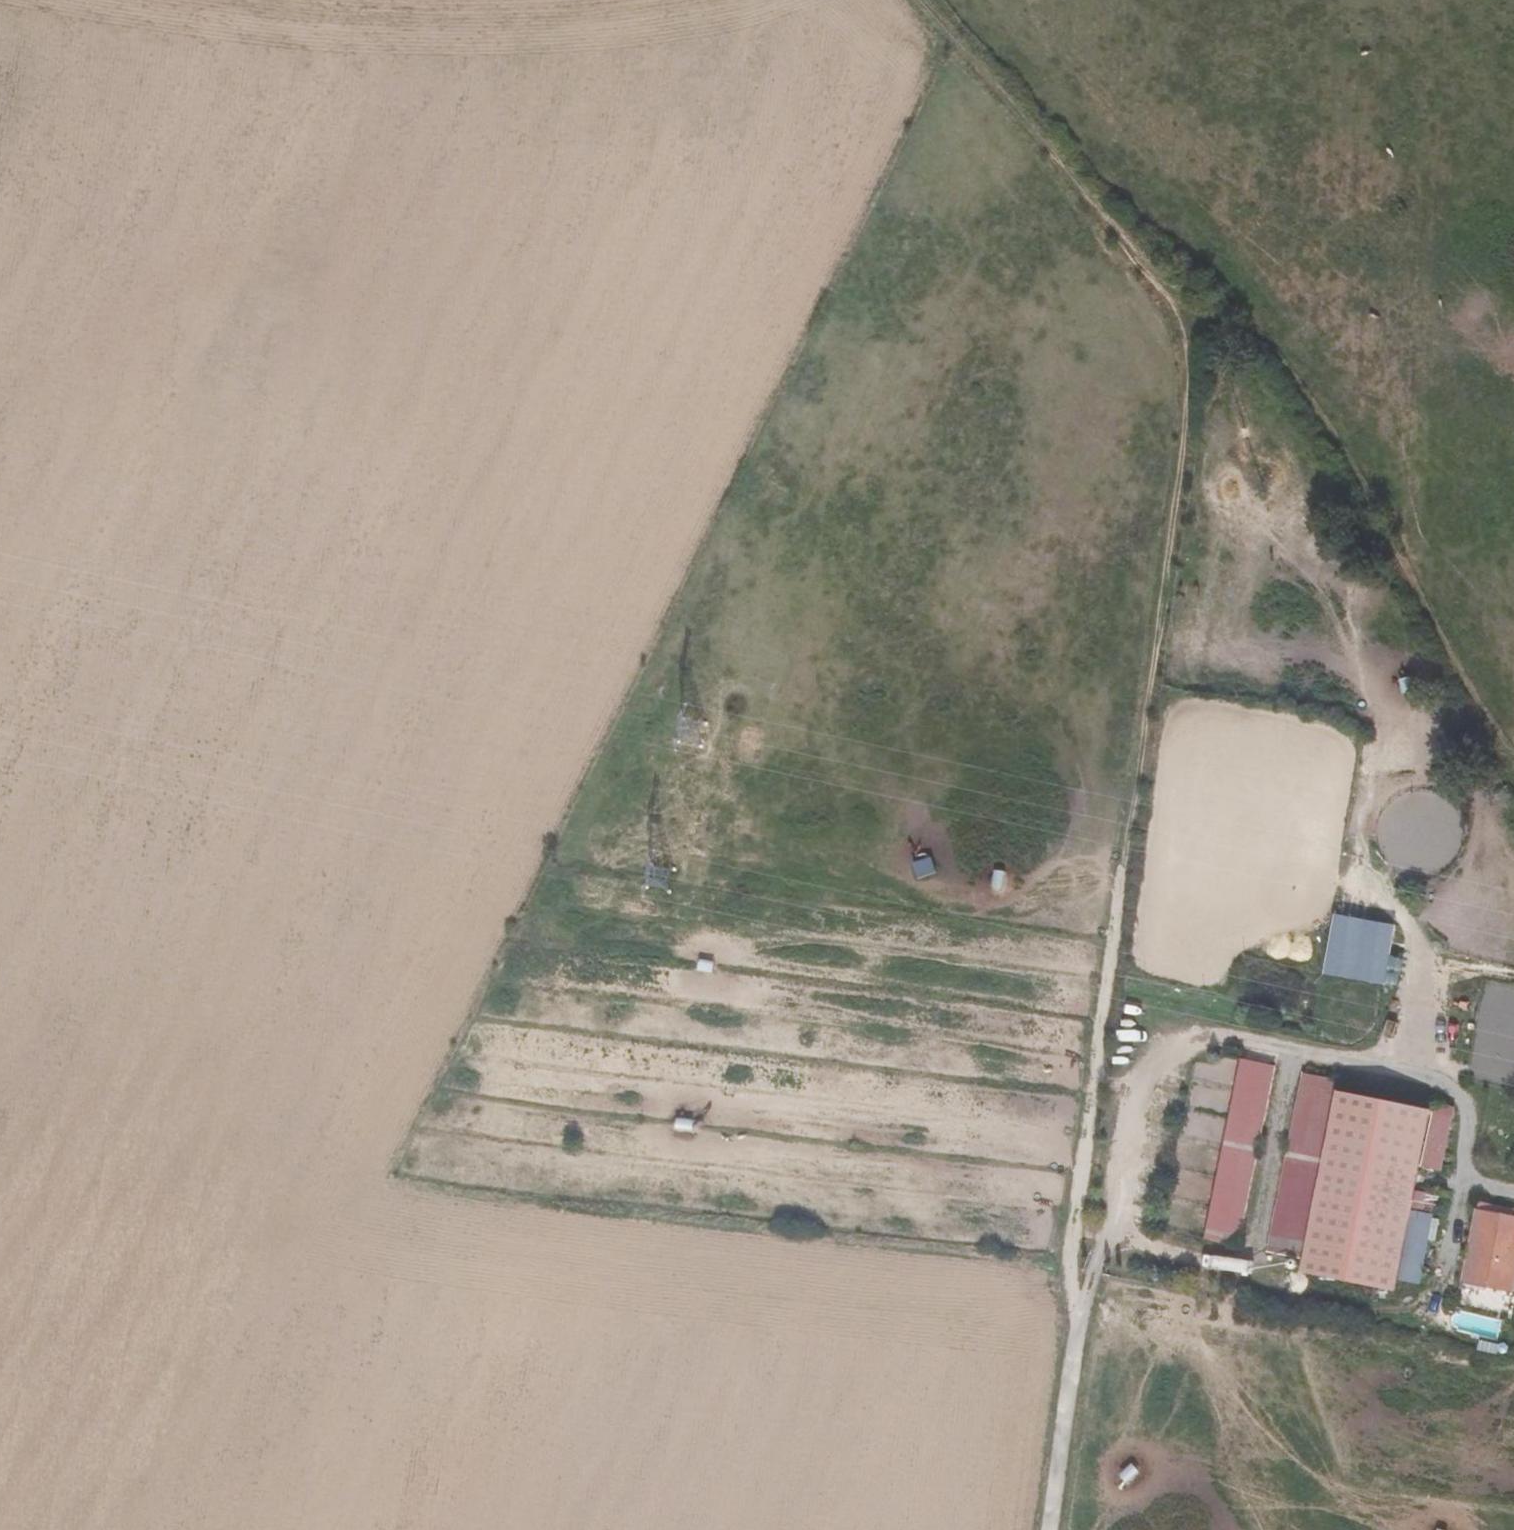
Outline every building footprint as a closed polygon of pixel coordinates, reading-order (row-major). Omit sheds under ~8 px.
[(922,848),(906,856),(916,879),(933,872),(922,848)] [(1385,1002),(1393,935),(1373,932),(1365,1000),(1385,1002)] [(1470,1077),(1498,1080),(1505,1028),(1513,1030),(1513,991),(1481,987),(1470,1077)] [(1271,1067),(1237,1058),(1205,1232),(1240,1238),(1271,1067)] [(1294,1073),(1279,1147),(1294,1150),(1309,1076),(1294,1073)] [(1312,1169),(1329,1080),(1309,1076),(1294,1150),(1279,1147),(1276,1162),(1312,1169)] [(1427,1109),(1328,1090),(1293,1266),(1392,1286),(1427,1109)] [(1472,1203),(1456,1284),(1511,1297),(1513,1283),(1513,1211),(1472,1203)]
